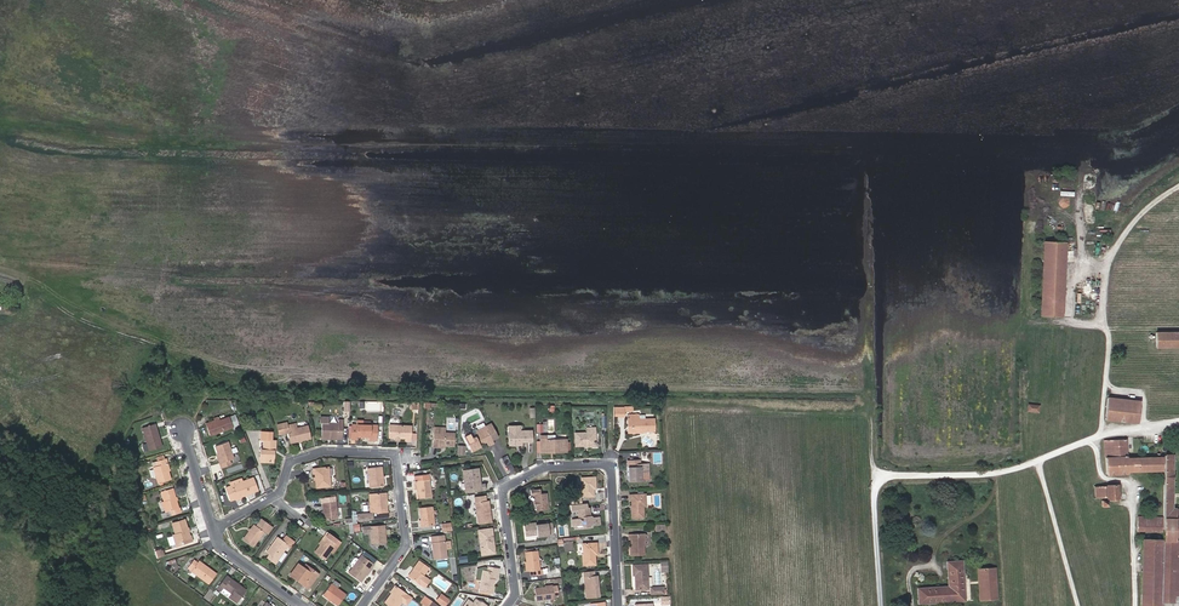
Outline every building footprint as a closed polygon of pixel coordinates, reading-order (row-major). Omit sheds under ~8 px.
[(1065,242),(1044,241),(1041,315),(1062,316),(1065,242)] [(1155,333),(1156,347),(1178,346),(1178,333),(1155,333)] [(1140,401),(1108,397),(1105,418),(1138,422),(1140,401)] [(1027,411),(1039,412),(1039,405),(1027,403),(1027,411)] [(629,406),(613,406),(614,417),(624,417),(624,411),(633,411),(633,406),(629,406)] [(235,415),(230,417),(233,426),(235,430),(240,428),(235,415)] [(631,415),(631,420),(633,420),(633,431),(644,431),(655,431),(655,419),(640,419),(640,415),(631,415)] [(205,422),(206,425),(220,420),(218,416),(214,418),(214,419),(205,422)] [(220,420),(206,425),(210,434),(233,426),(230,417),(220,420)] [(328,417),(320,417),(320,422),(322,423),(322,436),(338,437),(338,438),(342,438),(343,417),(338,417),(338,424),(328,423),(328,417)] [(356,439),(356,437),(357,436),(370,436),(369,438),(369,440),(376,440),(377,425),(370,425),(362,424),(362,422),(362,421),(357,420),(357,424),(352,424),(352,439),(356,439)] [(633,420),(631,420),(629,420),(629,433),(644,433),(644,431),(633,431),(633,420)] [(286,432),(289,442),(310,438),(307,425),(294,428),(293,424),(285,425),(285,422),(276,424),(278,434),(286,432)] [(155,424),(143,428),(150,450),(162,447),(155,424)] [(411,426),(395,425),(394,428),(390,428),(389,438),(395,438),(396,438),(396,437),(398,437),(400,438),(401,438),(406,438),(406,441),(411,441),(411,426)] [(495,442),(486,426),(477,430),(476,436),(472,437),(470,434),(465,436),(472,451),(481,446),(478,442),(481,441),(484,442),(487,441),(489,445),(495,442)] [(521,441),(532,441),(532,431),(522,431),(521,426),(509,426),(509,445),(521,444),(521,441)] [(577,446),(586,445),(595,445),(595,433),(596,433),(596,427),(588,428),(588,433),(576,433),(577,446)] [(263,450),(260,450),(259,461),(272,461),(272,450),(274,450),(275,440),(271,440),(271,432),(261,431),(260,441),(263,441),(263,447),(263,450)] [(439,445),(454,445),(455,432),(445,432),(434,431),(433,447),(439,447),(439,445)] [(595,445),(586,445),(586,447),(597,447),(596,433),(595,433),(595,445)] [(541,437),(541,449),(553,449),(553,451),(567,451),(566,438),(546,438),(546,437),(541,437)] [(1126,439),(1105,440),(1105,458),(1127,458),(1126,439)] [(215,446),(218,454),(221,463),(220,463),(221,468),(231,465),(229,460),(234,458),(232,454),(238,452),(236,447),(230,449),(228,442),(215,446)] [(509,455),(502,457),(507,474),(515,472),(509,455)] [(1160,601),(1172,601),(1173,594),(1178,594),(1178,509),(1172,509),(1173,455),(1164,455),(1163,516),(1162,517),(1162,530),(1162,538),(1162,539),(1160,601)] [(1127,458),(1105,458),(1106,474),(1128,473),(1128,471),(1162,469),(1161,456),(1127,458)] [(166,463),(168,463),(166,458),(164,459),(156,461),(153,462),(159,483),(170,479),(168,471),(166,463)] [(630,472),(629,472),(629,481),(649,480),(649,474),(649,463),(640,464),(640,459),(628,460),(629,471),(630,470),(630,472)] [(370,487),(384,486),(381,466),(368,468),(370,487)] [(313,473),(315,473),(316,487),(330,486),(328,467),(312,469),(313,473)] [(462,470),(465,492),(485,489),(485,483),(480,484),(478,468),(462,470)] [(416,480),(417,489),(418,498),(431,496),(428,474),(413,475),(414,481),(416,480)] [(242,482),(232,485),(225,487),(230,500),(236,498),(236,500),(242,498),(241,496),(245,495),(247,494),(258,490),(253,477),(242,482)] [(596,477),(582,478),(583,497),(595,496),(594,489),(596,489),(596,477)] [(1095,486),(1095,497),(1104,497),(1104,500),(1101,500),(1102,506),(1108,506),(1108,500),(1118,499),(1117,485),(1095,486)] [(166,506),(164,507),(166,512),(171,510),(172,515),(181,512),(180,507),(178,507),(176,500),(175,497),(172,488),(162,492),(165,501),(166,506)] [(537,502),(537,505),(538,511),(548,509),(546,494),(541,494),(540,489),(531,490),(532,495),(536,495),(537,502)] [(387,506),(386,492),(373,493),(374,503),(375,513),(387,512),(387,506)] [(632,499),(632,506),(633,509),(633,518),(645,517),(644,506),(647,505),(646,494),(630,495),(630,500),(632,499)] [(488,508),(489,508),(488,500),(487,500),(486,495),(474,496),(478,523),(491,522),(490,512),(488,512),(488,508)] [(324,511),(325,520),(337,518),(335,496),(321,498),(321,503),(323,503),(324,511)] [(421,520),(422,526),(434,525),(432,506),(420,508),(421,520)] [(588,514),(591,513),(590,508),(579,509),(580,518),(573,519),(574,526),(575,527),(580,526),(582,524),(586,528),(590,527),(594,523),(597,526),(601,525),(601,517),(594,518),(591,516),(589,516),(588,514)] [(1137,530),(1162,530),(1162,517),(1163,516),(1137,515),(1137,530)] [(188,532),(187,528),(184,519),(173,523),(176,534),(173,535),(176,545),(182,543),(182,545),(192,542),(190,536),(188,532)] [(443,524),(444,531),(451,530),(452,530),(451,523),(443,524)] [(536,523),(525,524),(526,535),(537,534),(538,536),(550,534),(550,533),(555,533),(553,523),(536,525),(536,523)] [(243,539),(252,546),(263,531),(253,524),(243,539)] [(370,532),(371,544),(386,543),(384,525),(362,526),(363,533),(370,532)] [(495,552),(492,533),(491,533),(490,528),(478,530),(482,554),(495,552)] [(319,543),(321,544),(329,533),(328,532),(319,543)] [(329,533),(321,544),(315,552),(324,559),(338,539),(329,533)] [(633,547),(631,547),(632,555),(645,555),(645,545),(646,545),(645,533),(631,534),(631,539),(633,539),(633,544),(633,547)] [(444,535),(431,536),(434,559),(447,558),(446,549),(451,548),(450,540),(445,541),(444,535)] [(282,541),(277,537),(265,553),(268,555),(266,558),(274,564),(277,560),(276,559),(287,545),(289,545),(292,541),(286,536),(282,541)] [(1160,601),(1162,539),(1162,538),(1142,539),(1140,605),(1160,605),(1160,601)] [(574,541),(569,541),(566,540),(565,548),(573,548),(574,541)] [(594,555),(596,555),(599,554),(598,543),(584,543),(585,565),(597,564),(596,557),(595,558),(594,555)] [(528,562),(529,571),(531,571),(532,576),(543,574),(543,569),(540,570),(538,550),(526,552),(528,562)] [(361,581),(366,574),(371,568),(373,564),(361,555),(359,559),(353,567),(349,572),(361,581)] [(353,567),(359,559),(355,556),(349,564),(353,567)] [(189,566),(192,569),(198,563),(194,560),(189,566)] [(207,569),(209,567),(199,560),(198,563),(207,569)] [(420,560),(414,568),(415,569),(410,577),(420,584),(426,576),(424,575),(430,567),(420,560)] [(949,596),(950,600),(964,599),(962,561),(946,561),(947,585),(918,587),(918,598),(926,598),(926,602),(945,601),(945,596),(949,596)] [(198,563),(192,569),(192,571),(209,584),(217,573),(209,567),(207,569),(198,563)] [(306,581),(310,584),(318,574),(314,571),(312,574),(304,568),(298,564),(290,575),(295,579),(296,578),(305,584),(306,581)] [(636,574),(636,589),(649,588),(648,564),(634,565),(634,574),(636,574)] [(304,568),(312,574),(314,571),(306,565),(304,568)] [(481,580),(480,590),(491,592),(494,579),(497,580),(499,569),(484,566),(478,569),(476,579),(481,580)] [(994,567),(979,568),(980,598),(996,596),(994,575),(994,567)] [(598,583),(599,583),(598,575),(596,575),(595,570),(585,572),(588,598),(601,596),(600,587),(598,587),(598,583)] [(237,602),(246,590),(227,575),(217,588),(221,591),(224,587),(231,593),(229,597),(237,602)] [(430,580),(426,576),(420,584),(424,588),(430,580)] [(330,584),(323,594),(337,604),(345,594),(330,584)] [(553,586),(545,587),(535,588),(537,600),(555,598),(555,595),(560,595),(559,585),(553,586)] [(391,594),(385,602),(390,605),(399,605),(402,601),(407,605),(412,598),(397,586),(391,594)] [(231,593),(224,587),(221,591),(229,597),(231,593)] [(448,599),(440,593),(436,600),(444,605),(448,599)] [(427,605),(436,605),(438,605),(425,595),(421,602),(427,605)] [(670,596),(661,596),(662,604),(671,604),(670,596)]
